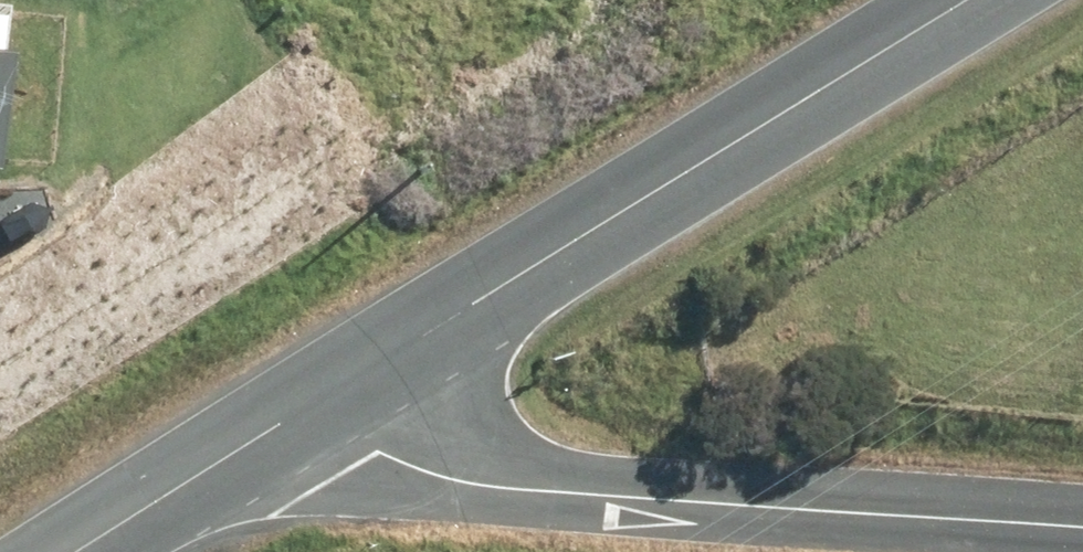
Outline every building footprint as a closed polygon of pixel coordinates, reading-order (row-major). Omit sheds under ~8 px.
[(2,180),(15,72),(0,71),(0,180),(2,180)]
